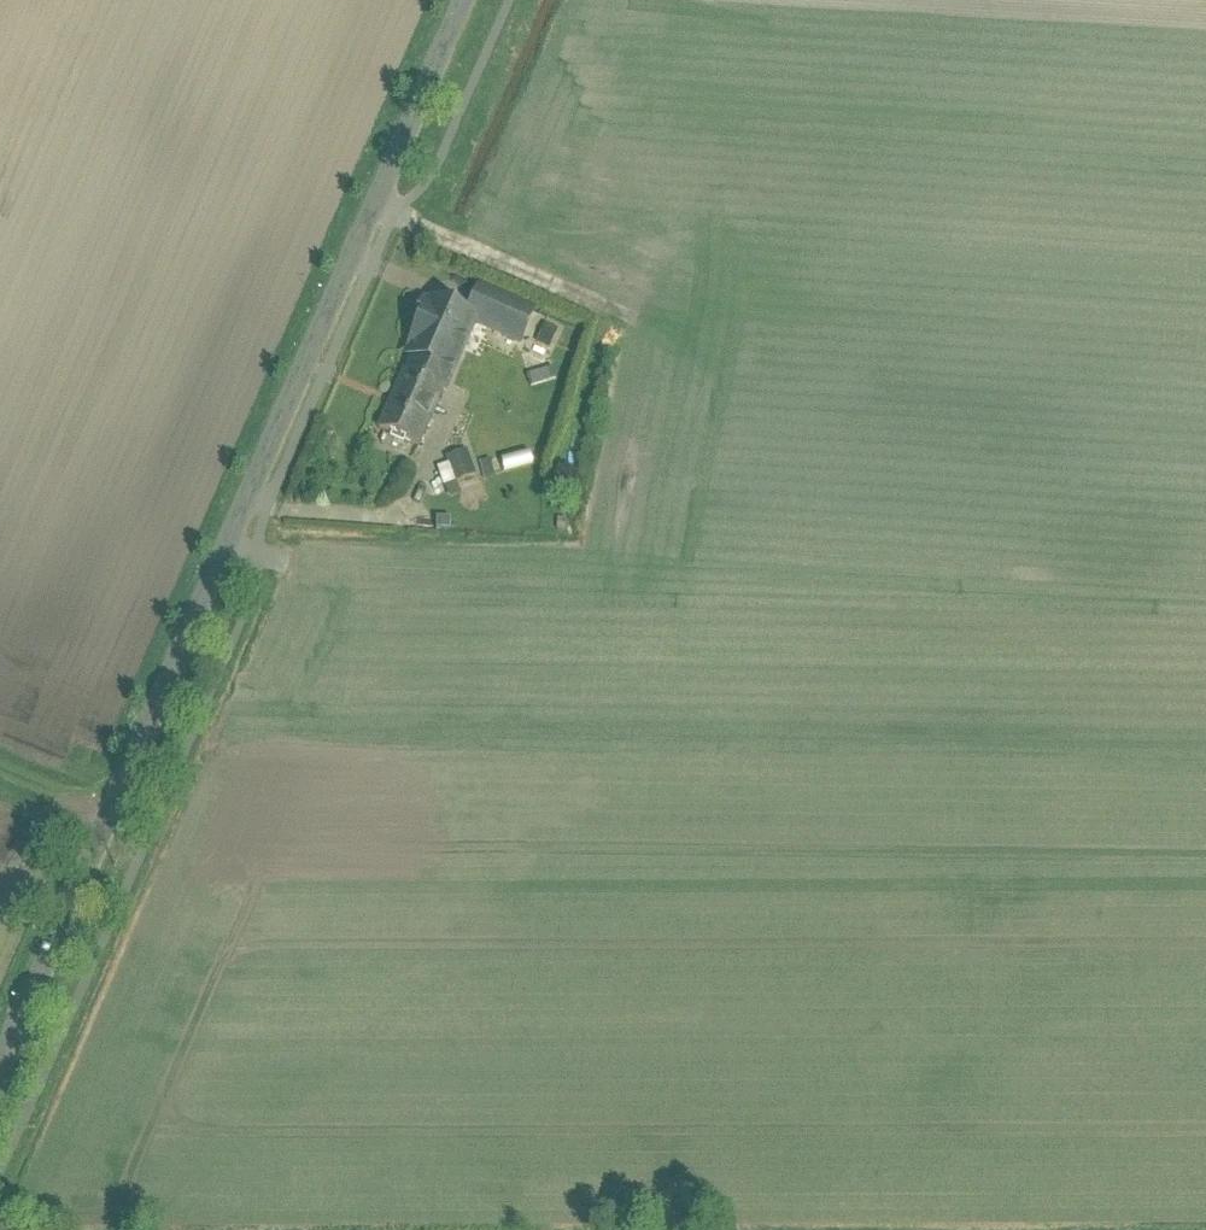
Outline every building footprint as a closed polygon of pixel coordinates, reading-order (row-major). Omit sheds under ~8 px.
[(543,327),(538,346),(552,350),(558,331),(543,327)] [(418,340),(372,443),(415,462),(461,359),(418,340)] [(435,467),(443,490),(477,478),(469,455),(435,467)]
